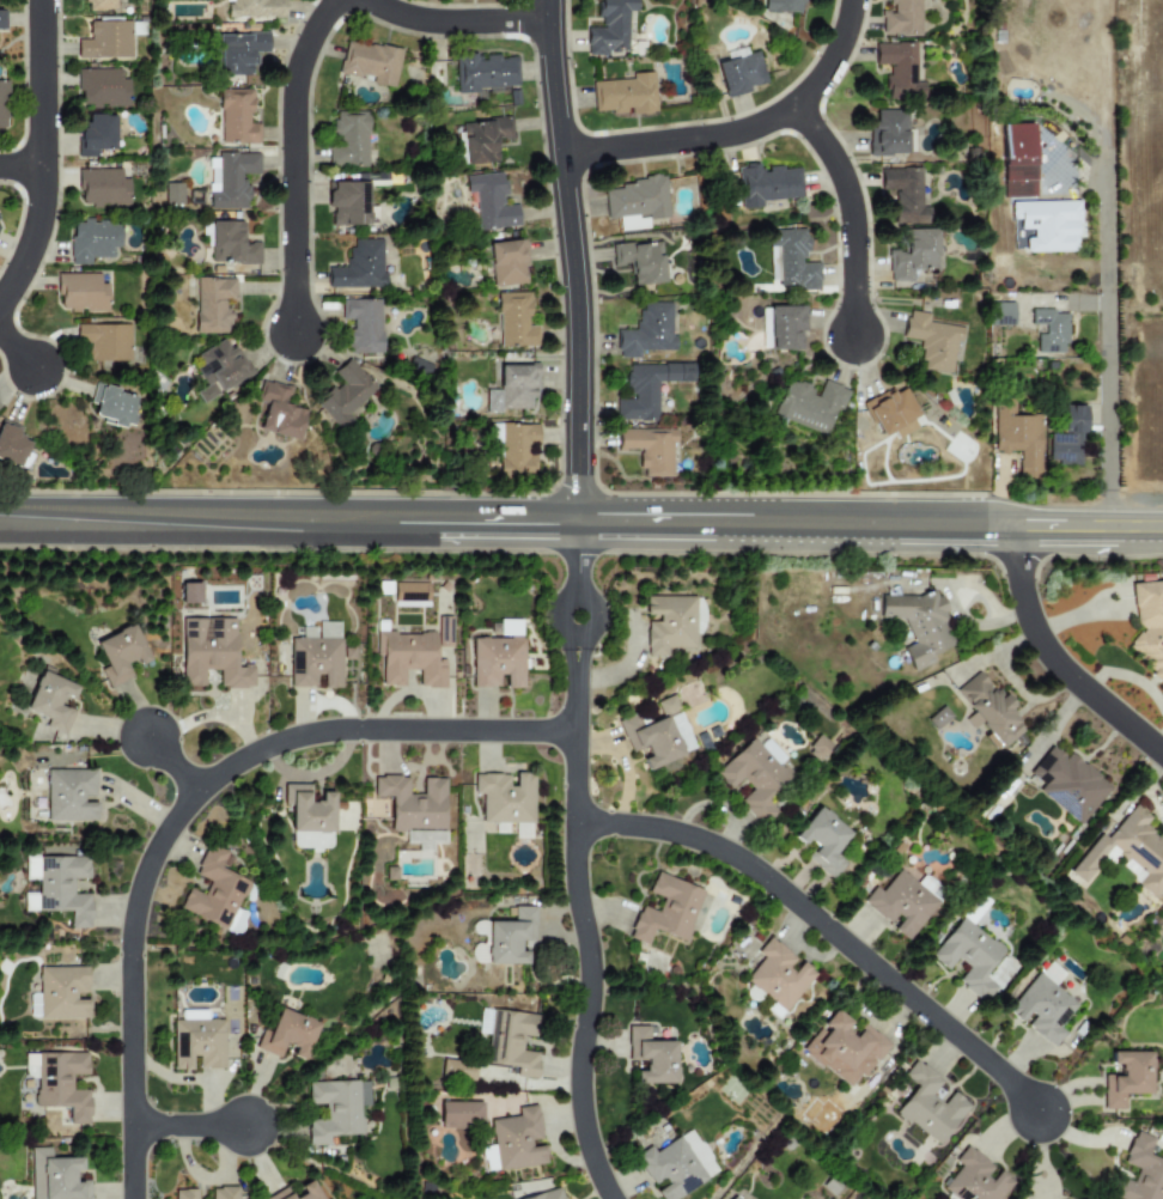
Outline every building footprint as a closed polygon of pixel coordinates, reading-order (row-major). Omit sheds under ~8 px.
[(86,11),(112,11),(112,0),(86,0),(86,11)] [(284,0),(224,0),(224,2),(226,2),(226,18),(285,18),(284,0)] [(598,29),(586,29),(586,56),(607,56),(607,50),(627,50),(628,12),(635,12),(636,0),(599,0),(598,29)] [(799,13),(800,0),(763,0),(763,12),(799,13)] [(920,36),(922,0),(887,0),(887,4),(893,5),(893,12),(881,12),(881,35),(920,36)] [(77,59),(130,57),(129,20),(87,22),(89,39),(77,39),(77,59)] [(252,75),(251,53),(268,53),(268,34),(218,35),(219,77),(252,75)] [(401,49),(343,41),(339,74),(372,79),(371,85),(395,89),(401,49)] [(873,44),(875,65),(887,65),(888,99),(924,98),(924,81),(915,81),(914,43),(873,44)] [(724,98),(749,92),(748,87),(765,83),(757,53),(716,63),(724,98)] [(518,89),(517,56),(475,59),(475,54),(455,55),(456,90),(518,89)] [(128,106),(128,79),(120,79),(120,69),(78,69),(78,108),(128,106)] [(592,114),(654,112),(653,73),(632,73),(632,80),(591,81),(592,114)] [(251,90),(220,89),(219,141),(258,142),(258,124),(250,124),(251,90)] [(907,154),(906,110),(871,110),(871,156),(907,154)] [(369,112),(333,111),(333,134),(339,134),(339,147),(328,147),(327,166),(366,166),(369,112)] [(115,115),(81,115),(80,157),(97,158),(97,150),(114,150),(115,115)] [(461,122),(464,165),(498,163),(497,140),(511,140),(510,118),(461,122)] [(1003,197),(1035,197),(1033,123),(1001,124),(1003,197)] [(208,208),(248,209),(248,175),(257,175),(257,154),(208,154),(208,208)] [(799,168),(757,170),(757,165),(737,166),(739,209),(762,207),(761,201),(802,199),(799,168)] [(121,169),(77,170),(77,190),(80,190),(81,206),(129,206),(128,179),(121,179),(121,169)] [(893,225),(927,224),(927,203),(921,203),(921,169),(879,169),(881,190),(893,190),(893,225)] [(464,177),(465,193),(474,193),(477,231),(519,226),(517,205),(505,206),(501,172),(464,177)] [(668,218),(664,179),(603,185),(607,220),(619,219),(620,231),(645,229),(645,220),(668,218)] [(367,225),(366,182),(328,183),(329,208),(330,208),(331,226),(367,225)] [(182,183),(164,183),(164,205),(182,205),(182,183)] [(1028,252),(1077,251),(1077,201),(1010,202),(1010,219),(1018,219),(1019,230),(1027,230),(1028,252)] [(260,263),(260,243),(243,243),(243,221),(209,221),(209,263),(260,263)] [(120,223),(71,223),(71,264),(91,264),(91,258),(112,258),(112,248),(120,248),(120,223)] [(767,230),(769,286),(799,285),(800,291),(818,290),(817,263),(800,263),(800,255),(808,254),(806,229),(767,230)] [(937,270),(937,230),(906,230),(906,250),(888,250),(888,281),(912,281),(912,270),(937,270)] [(383,287),(382,239),(348,241),(348,267),(327,267),(328,288),(383,287)] [(526,285),(524,241),(488,243),(491,286),(526,285)] [(664,284),(662,243),(611,244),(611,267),(631,266),(632,285),(664,284)] [(99,274),(56,274),(56,311),(108,310),(108,284),(99,284),(99,274)] [(196,278),(195,334),(231,334),(231,312),(223,312),(224,299),(235,299),(235,279),(196,278)] [(537,325),(530,327),(529,292),(497,293),(498,347),(537,346),(537,325)] [(380,353),(380,299),(340,300),(340,321),(348,319),(348,354),(380,353)] [(672,351),(671,303),(638,303),(638,330),(616,330),(617,359),(639,358),(639,351),(672,351)] [(1013,303),(988,303),(990,325),(1013,325),(1013,303)] [(768,351),(803,351),(804,306),(768,306),(768,351)] [(1066,353),(1066,314),(1053,314),(1054,310),(1030,309),(1030,324),(1043,325),(1043,334),(1036,334),(1036,353),(1066,353)] [(951,375),(956,340),(961,341),(963,328),(927,322),(928,314),(907,311),(902,339),(921,341),(918,370),(951,375)] [(89,361),(130,360),(130,324),(75,325),(77,343),(87,342),(89,361)] [(201,403),(252,375),(236,346),(229,349),(224,340),(195,354),(201,365),(195,369),(205,387),(195,392),(201,403)] [(376,390),(349,358),(333,372),(341,382),(316,403),(340,432),(353,420),(347,414),(376,390)] [(485,410),(530,410),(530,397),(536,397),(536,364),(498,365),(498,390),(485,390),(485,410)] [(615,420),(657,420),(657,382),(689,382),(689,364),(627,365),(627,400),(615,400),(615,420)] [(257,430),(298,442),(306,409),(286,404),(291,388),(263,379),(257,401),(266,403),(257,430)] [(829,436),(845,389),(822,381),(818,390),(787,379),(774,416),(829,436)] [(132,427),(138,394),(93,387),(90,404),(95,406),(92,420),(132,427)] [(917,430),(912,419),(918,416),(905,388),(894,392),(891,389),(864,402),(879,438),(893,432),(895,439),(917,430)] [(1041,477),(1040,425),(1035,425),(1035,415),(1012,415),(1012,398),(993,398),(993,454),(1017,452),(1017,477),(1041,477)] [(1048,461),(1058,461),(1058,465),(1082,467),(1084,406),(1062,406),(1061,434),(1048,434),(1048,461)] [(18,439),(22,430),(0,423),(0,461),(20,467),(28,442),(18,439)] [(617,430),(617,450),(640,450),(640,477),(671,477),(671,443),(676,443),(676,430),(617,430)] [(1134,623),(1140,628),(1125,649),(1146,664),(1147,674),(1159,683),(1162,683),(1162,581),(1129,585),(1134,623)] [(199,583),(179,584),(181,604),(199,603),(199,583)] [(428,607),(428,583),(392,583),(392,607),(428,607)] [(879,596),(879,620),(902,619),(913,644),(902,647),(912,671),(932,663),(932,655),(951,646),(943,632),(943,607),(936,591),(925,595),(879,596)] [(694,596),(645,596),(645,615),(657,615),(657,622),(646,622),(646,657),(665,657),(665,647),(694,647),(694,596)] [(451,617),(437,616),(437,647),(451,647),(451,617)] [(181,687),(203,687),(203,670),(218,670),(218,688),(252,688),(252,667),(235,665),(235,619),(182,619),(181,687)] [(340,689),(340,622),(317,622),(317,638),(290,638),(290,687),(315,687),(315,675),(322,675),(322,689),(340,689)] [(108,688),(130,677),(124,665),(134,661),(136,665),(148,661),(133,625),(93,641),(105,667),(99,669),(108,688)] [(380,687),(403,687),(403,670),(419,670),(419,688),(444,688),(444,661),(434,661),(434,633),(376,633),(376,657),(380,657),(380,687)] [(471,638),(471,687),(498,687),(498,675),(505,675),(505,688),(523,688),(523,638),(471,638)] [(24,711),(47,720),(44,728),(63,735),(73,711),(66,707),(74,684),(51,676),(54,670),(41,665),(24,711)] [(1025,730),(997,688),(992,690),(979,672),(955,689),(972,713),(964,719),(972,730),(980,724),(998,749),(1025,730)] [(654,702),(660,716),(677,708),(671,696),(654,702)] [(926,719),(934,730),(951,717),(942,706),(926,719)] [(693,749),(679,710),(667,714),(682,753),(693,749)] [(833,745),(817,735),(805,753),(821,763),(833,745)] [(713,773),(729,790),(741,779),(750,790),(737,802),(760,826),(775,812),(765,799),(796,772),(766,738),(759,745),(753,738),(713,773)] [(1082,827),(1112,789),(1053,742),(1028,774),(1042,785),(1037,791),(1082,827)] [(45,822),(96,821),(96,803),(83,803),(83,796),(95,796),(95,769),(44,771),(45,822)] [(532,823),(532,773),(514,773),(514,786),(509,786),(509,774),(473,774),(474,793),(481,793),(481,823),(532,823)] [(404,845),(445,845),(444,778),(421,779),(422,795),(407,795),(407,777),(372,777),(373,797),(390,797),(390,832),(404,832),(404,845)] [(331,832),(333,792),(319,792),(319,802),(309,801),(310,785),(282,784),(282,807),(291,807),(290,830),(331,832)] [(1143,827),(1149,817),(1132,804),(1106,839),(1097,833),(1068,874),(1083,883),(1108,850),(1125,862),(1118,870),(1156,897),(1162,888),(1162,842),(1143,827)] [(792,838),(803,846),(806,841),(814,847),(805,858),(832,880),(845,863),(833,853),(850,833),(817,807),(792,838)] [(529,839),(529,824),(513,824),(513,839),(529,839)] [(330,833),(291,832),(291,848),(330,850),(330,833)] [(178,909),(226,930),(248,881),(226,871),(233,854),(207,844),(194,875),(211,882),(205,895),(188,888),(178,909)] [(907,942),(938,902),(897,870),(881,891),(873,887),(861,902),(891,926),(890,927),(907,942)] [(702,890),(654,872),(647,893),(664,899),(658,913),(639,906),(627,938),(647,945),(653,930),(683,942),(702,890)] [(916,886),(938,899),(944,889),(922,877),(916,886)] [(534,907),(512,907),(512,921),(479,921),(479,945),(470,945),(470,963),(525,963),(525,951),(518,951),(518,941),(534,942),(534,907)] [(930,957),(946,970),(956,958),(967,967),(956,982),(984,1003),(995,987),(984,978),(1004,949),(960,917),(930,957)] [(815,973),(800,962),(793,972),(787,968),(794,957),(767,937),(756,952),(762,957),(743,981),(786,1012),(815,973)] [(1062,971),(1048,964),(1042,977),(1055,984),(1062,971)] [(86,967),(38,967),(38,993),(29,993),(29,1018),(89,1020),(89,999),(74,999),(74,993),(86,993),(86,967)] [(1052,1048),(1065,1033),(1058,1028),(1077,1005),(1037,972),(1005,1011),(1022,1024),(1023,1024),(1052,1048)] [(279,1058),(284,1043),(294,1047),(291,1057),(304,1061),(317,1022),(278,1009),(270,1029),(262,1025),(255,1049),(279,1058)] [(541,1016),(480,1009),(476,1033),(487,1034),(483,1064),(516,1067),(514,1077),(535,1079),(538,1053),(520,1051),(523,1035),(537,1037),(541,1016)] [(889,1044),(864,1024),(853,1037),(845,1030),(851,1023),(834,1010),(821,1026),(801,1051),(851,1091),(889,1044)] [(172,1070),(190,1070),(190,1057),(197,1057),(197,1069),(223,1070),(224,1021),(172,1020),(172,1070)] [(634,1083),(674,1084),(675,1042),(647,1041),(647,1027),(627,1025),(627,1060),(643,1061),(643,1071),(634,1071),(634,1083)] [(1102,1109),(1124,1109),(1124,1094),(1150,1094),(1150,1052),(1110,1052),(1110,1065),(1119,1065),(1119,1076),(1103,1076),(1102,1109)] [(23,1054),(24,1078),(35,1078),(35,1108),(68,1107),(68,1125),(89,1124),(87,1090),(71,1090),(71,1076),(87,1076),(86,1053),(23,1054)] [(439,1081),(471,1084),(474,1064),(443,1059),(439,1081)] [(938,1146),(969,1104),(951,1091),(942,1104),(930,1095),(940,1081),(914,1060),(902,1076),(914,1085),(894,1113),(938,1146)] [(306,1082),(306,1104),(324,1104),(324,1121),(306,1121),(308,1145),(331,1145),(331,1136),(360,1136),(360,1106),(367,1106),(367,1082),(306,1082)] [(481,1102),(439,1103),(439,1127),(481,1127),(481,1102)] [(495,1170),(546,1165),(543,1143),(541,1143),(537,1106),(517,1107),(518,1116),(491,1119),(495,1170)] [(691,1130),(654,1153),(650,1147),(634,1157),(654,1189),(660,1198),(677,1198),(718,1173),(691,1130)] [(1147,1155),(1153,1138),(1134,1130),(1121,1163),(1138,1169),(1132,1182),(1116,1175),(1108,1198),(1111,1198),(1162,1198),(1162,1161),(1147,1155)] [(955,1198),(999,1198),(1013,1182),(997,1168),(995,1170),(967,1145),(952,1161),(960,1167),(940,1187),(955,1198)] [(485,1172),(496,1171),(493,1146),(481,1147),(485,1172)] [(89,1180),(73,1181),(73,1171),(81,1171),(80,1157),(49,1158),(49,1148),(30,1148),(31,1198),(89,1198),(89,1180)] [(237,1187),(211,1187),(211,1198),(237,1198),(237,1187)] [(560,1188),(519,1198),(562,1198),(560,1188)] [(173,1198),(196,1198),(195,1189),(173,1189),(173,1198)]
